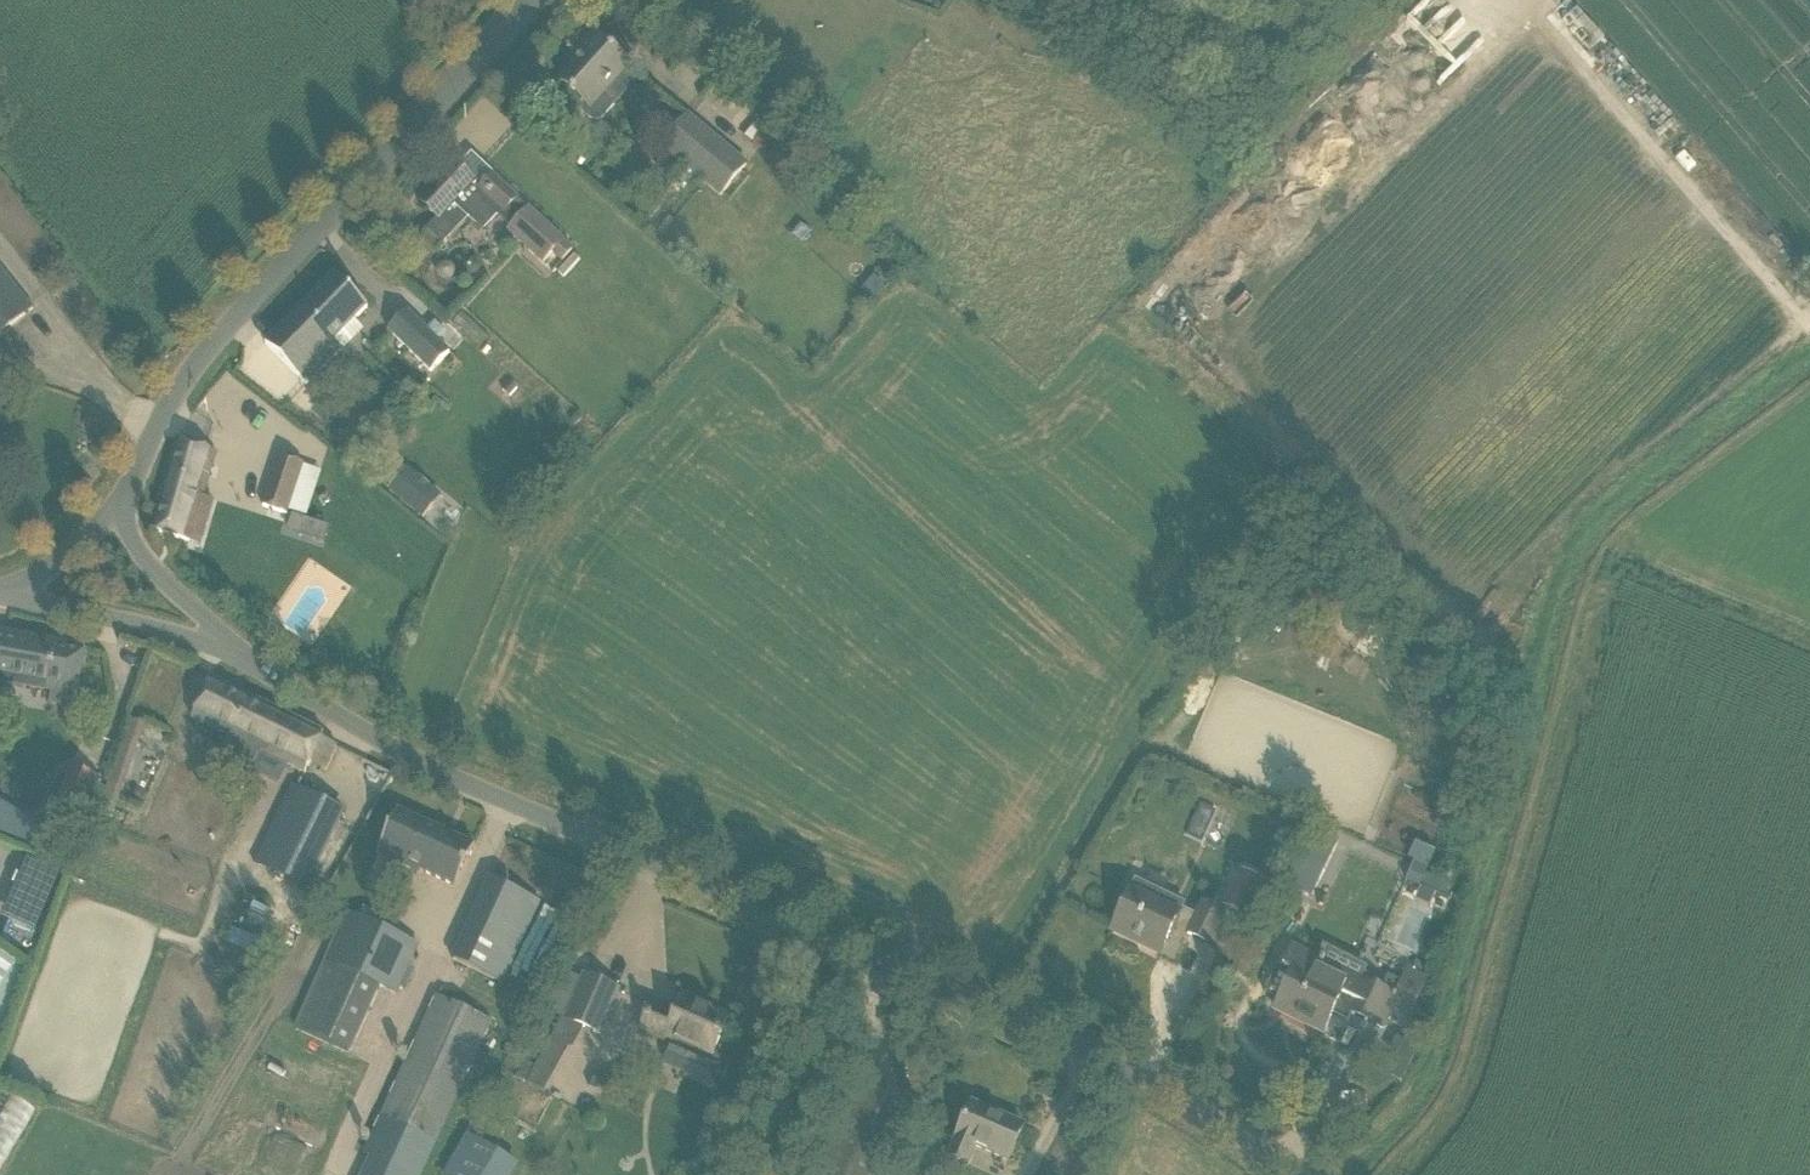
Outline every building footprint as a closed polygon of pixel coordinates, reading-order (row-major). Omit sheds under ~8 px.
[(635,70),(612,49),(594,33),(576,52),(583,58),(561,82),(583,102),(582,104),(581,109),(584,116),(590,120),(596,122),(603,120),(617,103),(610,97),(635,70)] [(720,194),(746,165),(689,116),(664,145),(720,194)] [(764,155),(777,139),(766,129),(752,146),(764,155)] [(455,163),(420,201),(436,217),(425,228),(443,245),(469,216),(483,229),(501,210),(504,213),(518,198),(493,175),(481,187),(455,163)] [(529,209),(509,230),(543,262),(553,252),(563,260),(573,249),(529,209)] [(33,307),(0,266),(0,334),(33,307)] [(335,274),(293,316),(266,344),(307,385),(344,347),(335,338),(367,306),(335,274)] [(79,288),(76,276),(62,279),(65,291),(79,288)] [(388,329),(431,371),(449,352),(407,310),(388,329)] [(510,381),(502,390),(509,396),(517,387),(510,381)] [(217,452),(177,438),(151,528),(189,541),(201,507),(211,511),(215,499),(204,496),(217,452)] [(279,454),(262,506),(287,514),(304,463),(279,454)] [(388,491),(423,519),(433,507),(411,489),(420,479),(406,468),(388,491)] [(317,523),(312,539),(324,543),(329,527),(317,523)] [(53,692),(51,705),(71,708),(71,706),(74,707),(85,647),(0,632),(0,682),(53,692)] [(210,677),(200,699),(191,718),(227,736),(222,747),(233,752),(234,750),(255,760),(259,752),(303,773),(309,761),(326,769),(337,746),(321,738),(324,732),(210,677)] [(99,778),(70,767),(55,808),(84,819),(99,778)] [(305,792),(279,845),(319,865),(345,812),(339,808),(305,792)] [(33,848),(41,828),(0,810),(0,834),(33,848)] [(421,871),(456,887),(475,846),(397,810),(377,854),(420,873),(421,871)] [(1299,858),(1286,887),(1301,894),(1322,849),(1307,842),(1299,858)] [(39,931),(63,871),(29,857),(5,917),(39,931)] [(1265,883),(1241,870),(1222,905),(1246,918),(1265,883)] [(539,900),(490,878),(453,960),(501,982),(539,900)] [(1123,908),(1112,930),(1114,930),(1115,927),(1144,940),(1142,944),(1160,953),(1170,933),(1173,926),(1189,934),(1219,948),(1230,926),(1234,919),(1203,904),(1197,917),(1183,910),(1186,903),(1136,879),(1130,892),(1123,908)] [(418,944),(349,913),(326,962),(379,986),(395,993),(418,944)] [(1280,972),(1290,977),(1275,1008),(1323,1031),(1335,1005),(1338,1006),(1382,1027),(1396,997),(1414,1006),(1427,979),(1408,970),(1396,996),(1366,981),(1364,985),(1322,965),(1325,958),(1322,957),(1320,960),(1317,958),(1316,959),(1291,947),(1280,972)] [(16,965),(0,954),(0,989),(16,965)] [(600,1034),(619,989),(584,974),(564,1019),(600,1034)] [(491,1021),(436,995),(364,1154),(371,1157),(363,1174),(420,1174),(491,1021)] [(642,1025),(641,1029),(672,1043),(674,1038),(696,1047),(684,1074),(717,1089),(728,1064),(721,1062),(723,1058),(713,1054),(719,1041),(728,1018),(713,1012),(682,999),(676,1013),(652,1003),(642,1025)] [(972,1104),(962,1126),(949,1156),(967,1164),(974,1148),(1007,1163),(1023,1126),(972,1104)] [(460,1174),(514,1174),(519,1165),(479,1142),(460,1174)]
